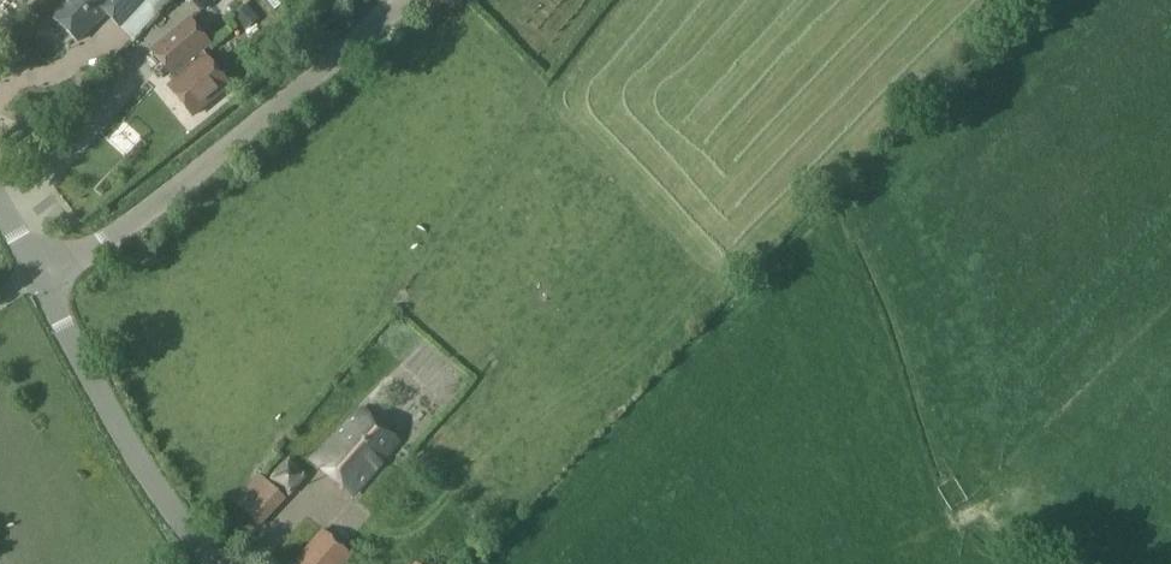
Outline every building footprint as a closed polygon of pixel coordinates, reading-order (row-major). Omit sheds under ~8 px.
[(51,16),(78,41),(105,12),(119,26),(144,0),(66,0),(51,16)] [(202,9),(211,0),(193,0),(202,9)] [(287,0),(253,0),(235,15),(250,33),(288,1),(287,0)] [(169,87),(192,115),(229,85),(201,52),(209,46),(188,20),(152,50),(173,76),(170,79),(174,83),(169,87)] [(354,493),(398,442),(361,409),(316,459),(354,493)] [(261,524),(284,499),(260,476),(236,501),(261,524)] [(350,554),(323,531),(294,563),(342,563),(350,554)]
